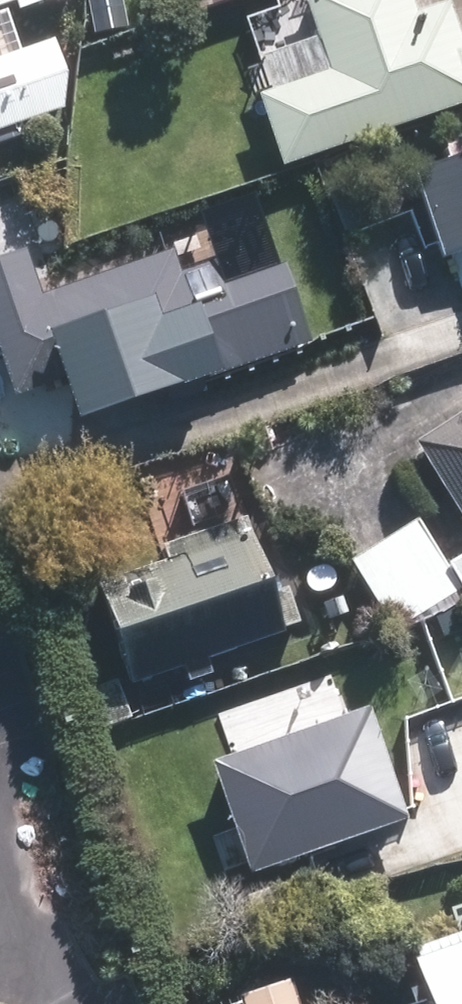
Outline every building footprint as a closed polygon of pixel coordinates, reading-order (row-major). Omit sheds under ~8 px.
[(271,104),(288,156),(461,101),(461,60),(448,16),(416,26),(407,0),(314,0),(340,82),(271,104)] [(0,11),(0,131),(44,117),(10,8),(0,11)] [(423,177),(449,251),(461,247),(461,163),(423,177)] [(0,262),(0,318),(23,386),(70,371),(82,409),(304,335),(283,272),(185,305),(168,257),(40,299),(25,254),(0,262)] [(427,444),(461,500),(461,422),(427,444)] [(415,533),(359,568),(397,626),(453,591),(415,533)] [(244,545),(107,590),(135,674),(272,629),(244,545)] [(437,617),(405,631),(415,652),(446,638),(437,617)] [(368,699),(213,754),(253,864),(408,809),(368,699)] [(424,960),(438,1003),(461,1003),(461,947),(424,960)] [(287,986),(245,999),(247,1003),(293,1003),(287,986)]
